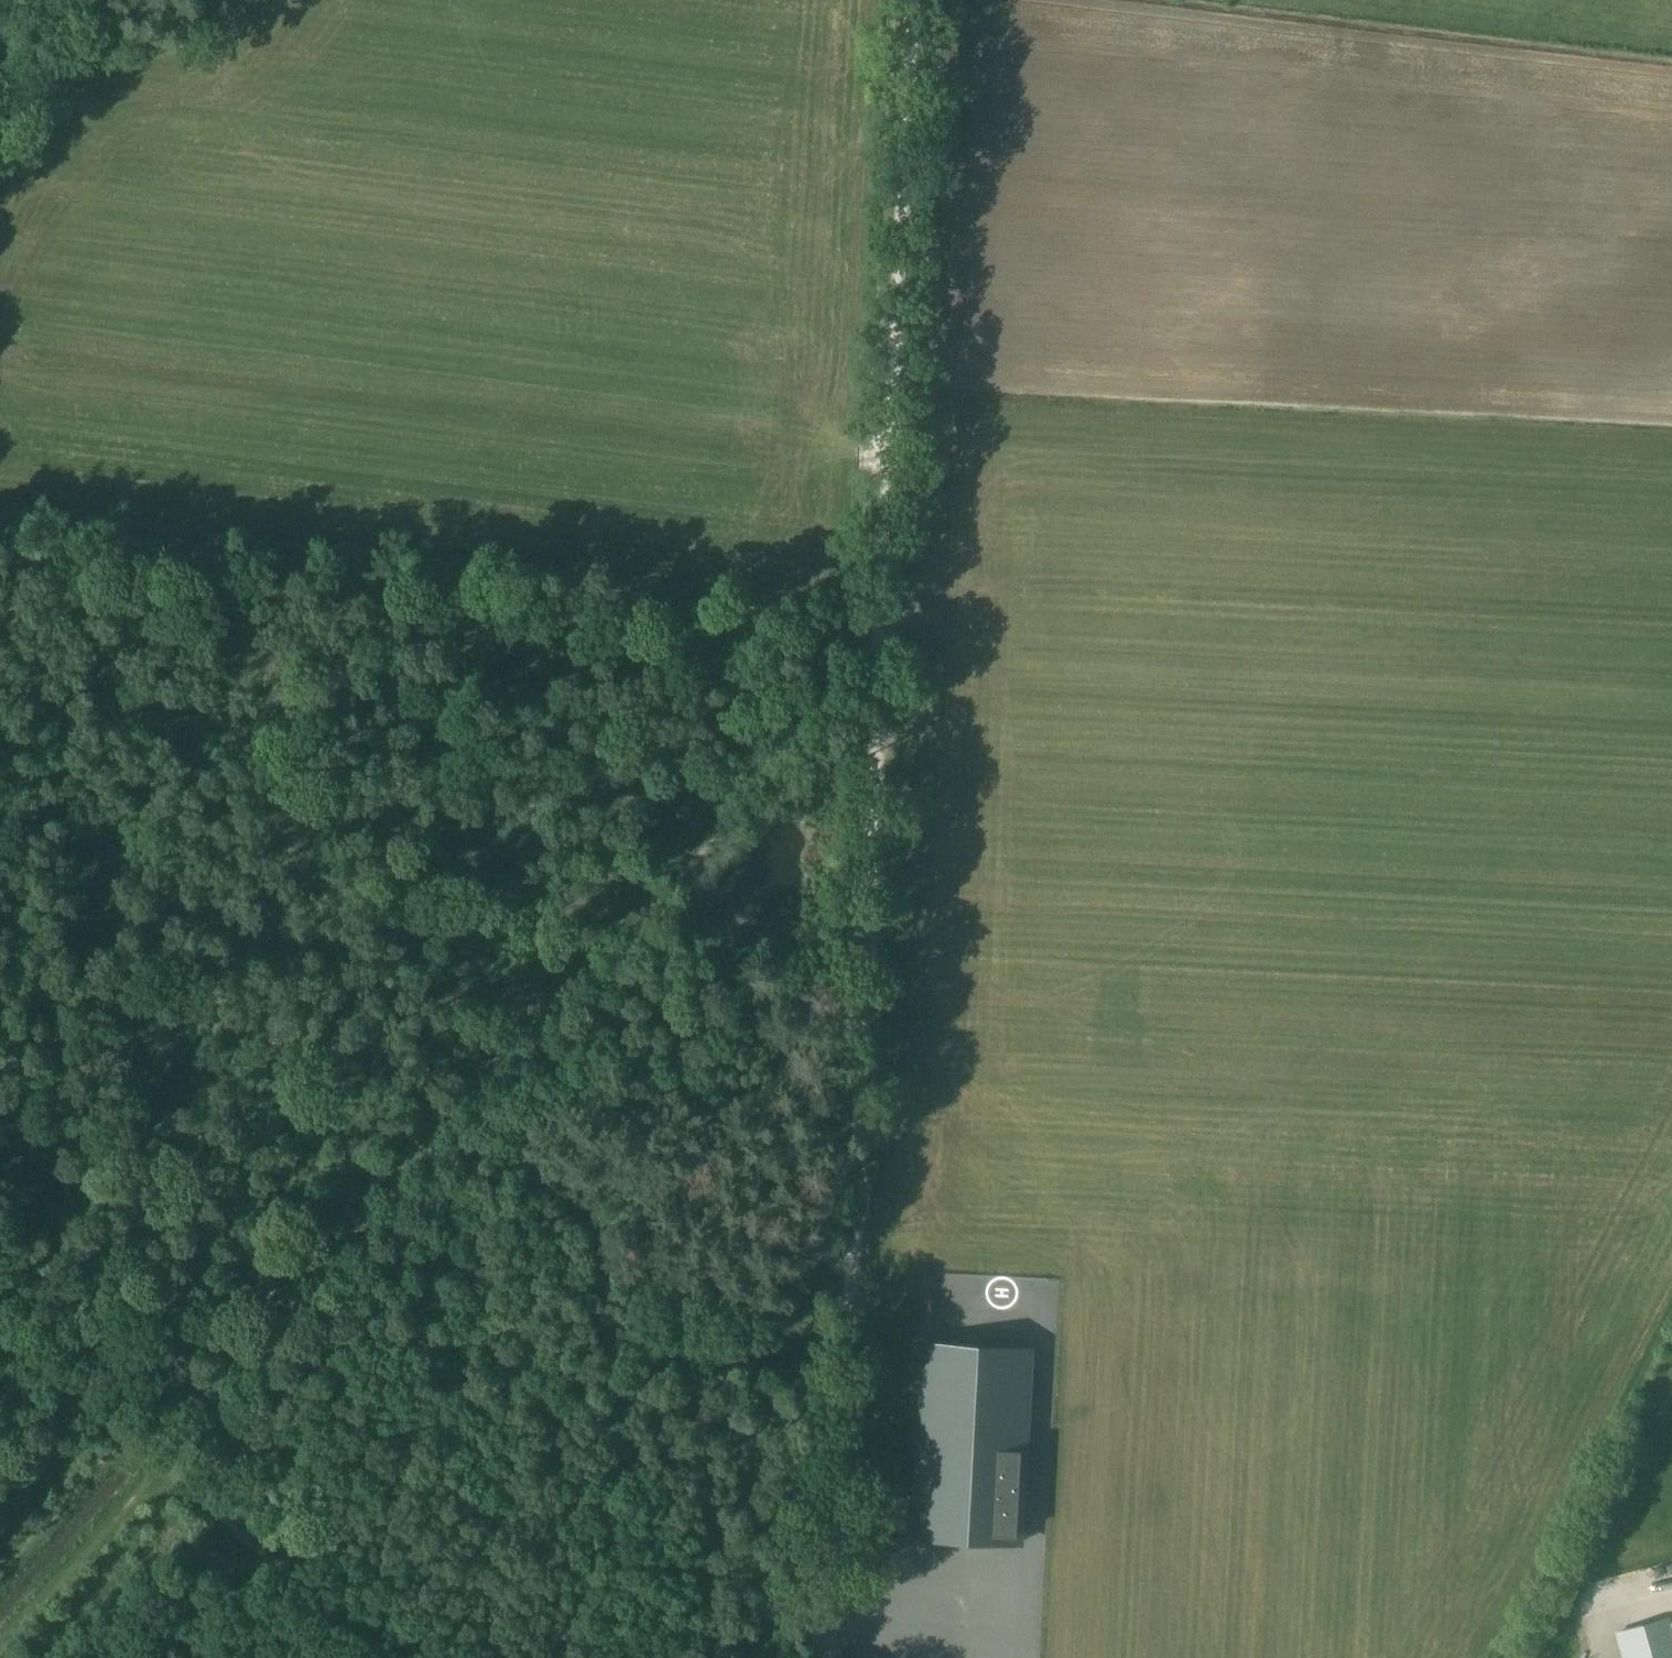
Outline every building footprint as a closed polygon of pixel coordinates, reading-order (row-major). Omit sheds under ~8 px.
[(1035,1348),(935,1343),(922,1534),(1023,1540),(1035,1348)] [(1613,1632),(1620,1657),(1671,1657),(1671,1621),(1670,1615),(1613,1632)]
